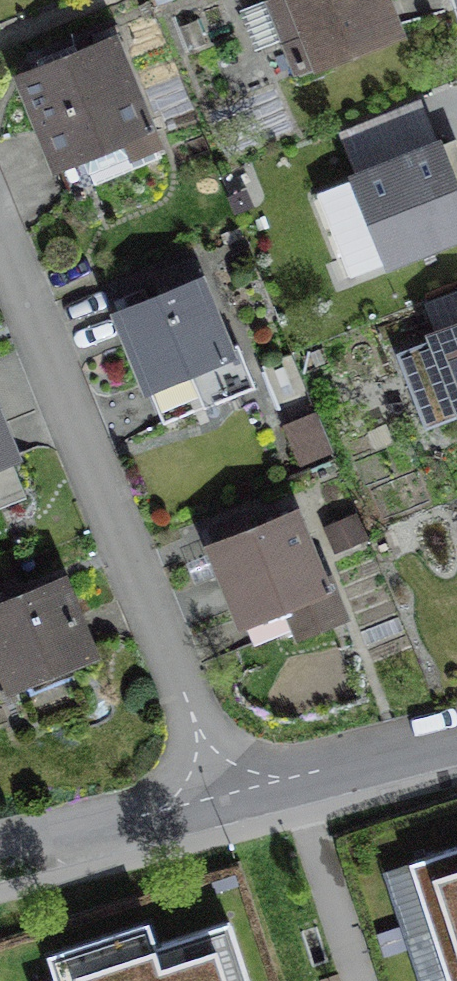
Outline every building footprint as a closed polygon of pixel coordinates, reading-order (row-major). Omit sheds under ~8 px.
[(303,77),(396,42),(380,0),(273,0),(303,77)] [(106,38),(0,83),(41,178),(63,169),(77,163),(116,147),(124,166),(155,153),(106,38)] [(345,159),(368,218),(355,223),(362,242),(456,206),(456,174),(437,123),(345,159)] [(191,284),(100,320),(132,399),(223,363),(191,284)] [(415,340),(420,351),(447,419),(456,415),(456,323),(415,340)] [(420,351),(393,362),(422,434),(449,423),(447,419),(420,351)] [(290,515),(193,552),(225,635),(292,609),(303,636),(332,625),(290,515)] [(0,603),(0,696),(85,664),(54,583),(0,603)] [(437,938),(456,931),(456,864),(416,878),(437,938)] [(437,938),(450,980),(456,980),(456,931),(437,938)]
